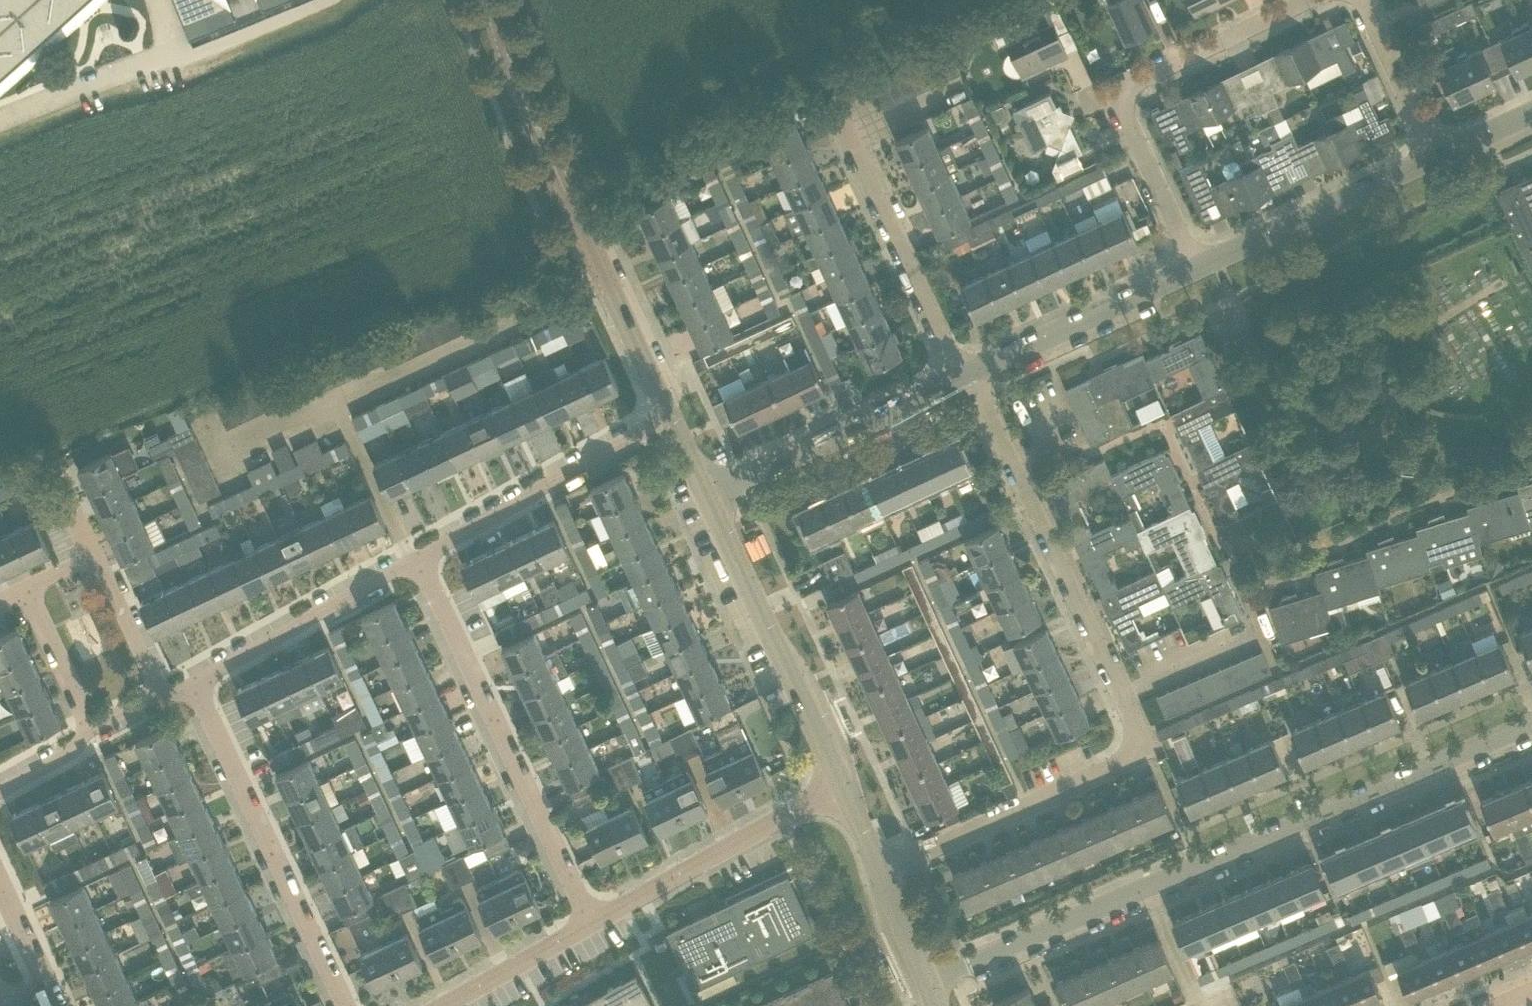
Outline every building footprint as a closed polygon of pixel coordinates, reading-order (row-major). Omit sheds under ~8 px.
[(2,88),(18,74),(9,63),(25,49),(34,60),(50,45),(41,35),(56,21),(66,31),(82,17),(72,6),(79,0),(0,0),(0,86),(2,88)] [(184,24),(189,39),(235,20),(230,6),(227,0),(174,0),(184,24)] [(262,9),(285,0),(259,0),(262,9)] [(1039,0),(1052,25),(1024,38),(1016,21),(993,32),(998,45),(1006,41),(1010,50),(1007,52),(1005,55),(1003,59),(1003,64),(1005,69),(1009,71),(1014,73),(1018,74),(1021,72),(1022,76),(1067,55),(1058,36),(1070,30),(1056,0),(1039,0)] [(1109,2),(1126,39),(1155,26),(1145,6),(1141,8),(1138,0),(1113,0),(1109,2)] [(1195,13),(1222,0),(1188,0),(1195,13)] [(1443,28),(1477,12),(1471,0),(1437,16),(1443,28)] [(1423,37),(1443,28),(1437,16),(1418,25),(1423,37)] [(1528,20),(1518,25),(1531,55),(1531,24),(1530,25),(1528,20)] [(1513,33),(1489,44),(1499,67),(1510,62),(1515,72),(1531,64),(1531,55),(1518,25),(1510,28),(1513,33)] [(1325,30),(1291,47),(1304,74),(1310,87),(1342,71),(1343,72),(1353,67),(1342,43),(1333,48),(1325,30)] [(1356,37),(1347,41),(1355,57),(1364,53),(1356,37)] [(1452,101),(1472,92),(1455,53),(1450,43),(1442,47),(1449,62),(1436,68),(1452,101)] [(1455,53),(1472,92),(1493,82),(1489,72),(1499,67),(1489,44),(1467,54),(1465,49),(1455,53)] [(1265,81),(1256,85),(1267,109),(1277,104),(1271,90),(1304,74),(1291,47),(1257,63),(1265,81)] [(949,78),(960,73),(950,51),(939,56),(949,78)] [(929,61),(939,83),(949,78),(939,56),(929,61)] [(917,66),(928,88),(939,83),(929,61),(917,66)] [(906,71),(916,93),(928,88),(917,66),(906,71)] [(896,76),(906,98),(916,93),(906,71),(896,76)] [(1256,114),(1267,109),(1256,85),(1246,90),(1237,71),(1204,88),(1217,115),(1249,100),(1256,114)] [(884,81),(895,103),(906,98),(896,76),(884,81)] [(884,108),(895,103),(884,81),(874,86),(884,108)] [(1325,118),(1331,131),(1330,131),(1343,158),(1377,142),(1368,124),(1378,120),(1362,86),(1351,91),(1363,116),(1348,123),(1342,110),(1325,118)] [(1184,131),(1203,122),(1207,132),(1222,125),(1217,115),(1204,88),(1170,104),(1179,123),(1169,127),(1180,151),(1191,146),(1184,131)] [(1013,107),(1031,150),(1047,143),(1061,148),(1064,156),(1057,159),(1059,164),(1052,167),(1057,178),(1083,166),(1077,152),(1082,150),(1069,125),(1074,113),(1062,109),(1060,104),(1056,105),(1050,91),(1013,107)] [(961,100),(973,124),(976,131),(986,127),(975,103),(971,95),(961,100)] [(1007,116),(1002,105),(996,108),(994,105),(987,109),(993,123),(1007,116)] [(783,127),(776,112),(745,126),(752,141),(762,137),(772,160),(805,145),(795,122),(783,127)] [(937,149),(927,125),(926,125),(894,140),(905,164),(937,149)] [(997,149),(986,127),(976,131),(987,154),(997,149)] [(1343,158),(1330,131),(1297,147),(1291,132),(1280,137),(1291,161),(1300,156),(1309,174),(1343,158)] [(1255,199),(1289,183),(1281,165),(1291,161),(1280,137),(1269,142),(1272,147),(1238,161),(1243,172),(1255,199)] [(726,154),(720,138),(710,143),(727,180),(737,176),(744,172),(737,158),(730,161),(726,154)] [(916,187),(948,172),(959,167),(948,143),(937,149),(905,164),(916,187)] [(772,160),(773,161),(783,184),(816,168),(805,145),(772,160)] [(998,176),(1008,172),(997,149),(987,154),(998,176)] [(1243,172),(1238,161),(1237,160),(1234,158),(1225,162),(1223,166),(1228,178),(1210,187),(1197,158),(1178,167),(1195,204),(1213,196),(1222,214),(1255,199),(1243,172)] [(1111,186),(1105,174),(1102,166),(1084,174),(1077,177),(1081,185),(1087,197),(1111,186)] [(816,168),(783,184),(794,206),(827,191),(816,168)] [(959,195),(948,172),(916,187),(926,210),(959,195)] [(1019,195),(1008,172),(998,176),(1010,200),(1019,195)] [(715,201),(726,196),(715,173),(704,178),(715,201)] [(747,199),(737,176),(727,180),(738,204),(747,199)] [(1498,192),(1496,193),(1520,246),(1531,240),(1531,221),(1524,203),(1531,199),(1531,176),(1514,184),(1513,181),(1499,187),(1500,191),(1498,192)] [(1077,177),(1054,187),(1058,196),(1081,185),(1077,177)] [(1054,187),(1032,198),(1035,206),(1058,196),(1054,187)] [(827,191),(794,206),(784,211),(794,233),(804,229),(804,230),(837,215),(827,191)] [(647,233),(679,218),(668,194),(636,209),(647,233)] [(969,218),(959,195),(926,210),(937,233),(969,218)] [(725,224),(736,219),(726,196),(715,201),(725,224)] [(1032,198),(1009,209),(1013,217),(1035,206),(1032,198)] [(749,227),(758,223),(748,200),(747,199),(738,204),(749,227)] [(1009,209),(986,219),(990,227),(1013,217),(1009,209)] [(1121,210),(1098,221),(1113,254),(1137,243),(1121,210)] [(700,236),(690,213),(679,218),(647,233),(657,256),(690,240),(700,236)] [(815,252),(848,237),(837,215),(804,230),(815,252)] [(736,247),(747,242),(736,219),(725,224),(736,247)] [(986,219),(963,230),(967,238),(990,227),(986,219)] [(1075,232),(1090,264),(1113,254),(1098,221),(1075,232)] [(760,251),(769,246),(758,223),(749,227),(760,251)] [(1046,229),(1024,239),(1030,252),(1029,253),(1045,285),(1068,275),(1052,242),(1046,229)] [(963,230),(941,240),(944,248),(967,238),(963,230)] [(1052,242),(1068,275),(1090,264),(1075,232),(1052,242)] [(825,275),(858,260),(848,237),(815,252),(806,257),(811,266),(820,263),(825,275)] [(700,263),(690,240),(657,256),(668,278),(700,263)] [(1520,246),(1529,267),(1531,266),(1531,240),(1520,246)] [(746,270),(757,265),(747,242),(736,247),(746,270)] [(760,251),(770,273),(779,268),(769,246),(760,251)] [(1007,263),(1022,296),(1045,285),(1029,253),(1007,263)] [(836,298),(869,283),(858,260),(825,275),(836,298)] [(700,263),(668,278),(678,301),(711,286),(700,263)] [(1007,263),(984,274),(999,307),(1022,296),(1007,263)] [(757,293),(768,288),(757,265),(746,270),(757,293)] [(780,295),(787,292),(790,290),(779,268),(770,273),(780,295)] [(999,307),(984,274),(960,285),(976,318),(999,307)] [(836,298),(826,302),(837,326),(847,322),(880,306),(879,306),(869,283),(836,298)] [(678,301),(689,324),(721,309),(711,286),(678,301)] [(757,293),(768,317),(779,312),(768,288),(757,293)] [(807,311),(796,288),(790,291),(790,290),(787,292),(798,315),(807,311)] [(1389,305),(1394,317),(1405,312),(1400,300),(1389,305)] [(452,309),(462,331),(473,326),(463,304),(452,309)] [(847,322),(857,344),(857,345),(890,330),(880,306),(847,322)] [(451,336),(462,331),(452,309),(441,314),(451,336)] [(581,309),(558,320),(562,329),(585,319),(581,309)] [(700,348),(732,333),(721,309),(689,324),(700,348)] [(807,311),(798,315),(809,339),(818,335),(814,326),(807,311)] [(441,314),(430,319),(440,341),(451,336),(441,314)] [(771,333),(793,323),(789,314),(767,324),(771,333)] [(429,346),(440,341),(430,319),(419,325),(429,346)] [(562,329),(558,320),(535,331),(539,340),(551,335),(562,329)] [(767,324),(746,334),(750,343),(771,333),(767,324)] [(419,325),(408,330),(418,351),(429,346),(419,325)] [(408,330),(396,335),(407,357),(418,351),(408,330)] [(888,363),(886,359),(900,352),(890,330),(857,345),(867,367),(872,365),(874,370),(888,363)] [(535,331),(512,342),(516,351),(517,352),(518,355),(541,344),(539,340),(535,331)] [(1144,359),(1153,378),(1188,362),(1203,395),(1224,386),(1208,352),(1199,334),(1195,336),(1194,333),(1162,348),(1163,351),(1144,359)] [(746,334),(724,344),(728,353),(750,343),(746,334)] [(819,362),(829,358),(818,335),(809,339),(819,362)] [(512,342),(489,352),(494,361),(494,362),(517,352),(516,351),(512,342)] [(724,344),(703,354),(707,363),(728,353),(724,344)] [(805,347),(782,357),(787,367),(802,398),(824,388),(809,357),(805,347)] [(494,361),(489,352),(467,363),(471,372),(482,367),(494,361)] [(1132,424),(1120,398),(1155,381),(1153,378),(1144,359),(1142,353),(1122,363),(1121,361),(1089,376),(1090,378),(1086,380),(1091,391),(1096,402),(1101,412),(1106,423),(1111,434),(1132,424)] [(618,389),(603,356),(579,367),(594,399),(618,389)] [(840,407),(850,403),(829,358),(819,362),(840,407)] [(467,363),(444,373),(448,383),(455,397),(477,386),(471,372),(467,363)] [(572,410),(594,399),(579,367),(556,377),(572,410)] [(780,408),(802,398),(787,367),(768,376),(766,377),(780,408)] [(448,383),(444,373),(421,384),(425,393),(448,383)] [(556,377),(534,388),(549,421),(572,410),(556,377)] [(759,418),(780,408),(766,377),(744,387),(759,418)] [(1091,391),(1086,380),(1064,390),(1069,401),(1091,391)] [(425,393),(421,384),(398,395),(402,404),(403,404),(425,393)] [(259,411),(270,405),(261,385),(249,390),(259,411)] [(1224,386),(1203,395),(1171,410),(1172,412),(1169,413),(1186,449),(1188,448),(1197,466),(1213,459),(1213,457),(1197,424),(1234,408),(1224,386)] [(759,418),(744,387),(722,397),(736,429),(759,418)] [(549,421),(534,388),(511,399),(526,431),(549,421)] [(249,390),(238,395),(247,416),(259,411),(249,390)] [(1091,391),(1069,401),(1074,412),(1096,402),(1091,391)] [(1132,405),(1139,420),(1162,408),(1155,394),(1132,405)] [(238,395),(227,401),(236,421),(247,416),(238,395)] [(398,395),(375,405),(380,414),(379,415),(386,429),(410,418),(403,404),(402,404),(398,395)] [(511,399),(488,409),(503,442),(526,431),(511,399)] [(236,421),(227,401),(216,405),(226,426),(236,421)] [(1101,412),(1096,402),(1074,412),(1079,423),(1101,412)] [(380,414),(375,405),(352,416),(356,425),(379,415),(380,414)] [(488,409),(465,420),(481,452),(503,442),(488,409)] [(1106,423),(1101,412),(1079,423),(1084,433),(1106,423)] [(465,420),(443,430),(458,463),(481,452),(465,420)] [(1084,433),(1089,444),(1111,434),(1106,423),(1084,433)] [(194,435),(189,425),(168,435),(173,445),(194,435)] [(443,430),(420,441),(435,474),(458,463),(443,430)] [(178,456),(199,446),(194,435),(173,445),(178,456)] [(303,471),(326,460),(321,451),(322,451),(316,438),(293,449),(299,461),(298,461),(303,471)] [(957,438),(933,449),(947,478),(970,467),(957,438)] [(151,444),(157,457),(167,452),(161,440),(151,444)] [(326,460),(349,449),(345,440),(322,451),(321,451),(326,460)] [(1223,522),(1239,514),(1223,479),(1259,462),(1249,440),(1213,457),(1213,459),(1197,466),(1199,471),(1196,472),(1211,504),(1214,503),(1223,522)] [(420,441),(397,452),(412,484),(435,474),(420,441)] [(303,471),(298,461),(296,463),(287,443),(273,449),(282,469),(276,472),(280,481),(296,474),(303,471)] [(110,452),(78,467),(89,490),(121,475),(137,467),(126,444),(110,452)] [(183,467),(205,457),(199,446),(178,456),(183,467)] [(911,459),(924,488),(947,478),(933,449),(911,459)] [(1167,502),(1172,512),(1186,505),(1178,487),(1182,485),(1166,452),(1163,454),(1161,450),(1109,474),(1111,478),(1119,495),(1120,495),(1127,510),(1140,504),(1133,489),(1145,483),(1154,487),(1159,485),(1160,487),(1158,490),(1164,501),(1167,502)] [(178,476),(167,452),(157,457),(168,481),(178,476)] [(389,495),(412,484),(397,452),(374,463),(389,495)] [(189,478),(210,468),(205,457),(183,467),(189,478)] [(1111,478),(1109,474),(1101,458),(1050,482),(1052,486),(1047,488),(1063,520),(1067,519),(1075,537),(1091,530),(1075,495),(1111,478)] [(902,499),(924,488),(911,459),(888,469),(902,499)] [(270,460),(248,470),(253,482),(257,492),(280,481),(276,472),(270,460)] [(194,489),(216,479),(210,468),(189,478),(194,489)] [(888,469),(866,480),(879,509),(902,499),(888,469)] [(590,488),(601,511),(634,496),(623,472),(590,488)] [(1528,474),(1530,478),(1516,483),(1518,489),(1527,519),(1531,517),(1531,473),(1528,474)] [(121,475),(89,490),(99,513),(131,498),(121,475)] [(176,497),(179,502),(188,498),(178,476),(168,481),(176,497)] [(16,482),(15,479),(0,485),(0,499),(20,490),(16,482)] [(199,500),(221,490),(216,479),(194,489),(199,500)] [(866,480),(843,490),(857,519),(861,530),(884,520),(879,509),(866,480)] [(253,482),(230,493),(234,502),(257,492),(253,482)] [(1264,503),(1276,497),(1271,487),(1259,492),(1264,503)] [(1466,505),(1468,510),(1477,540),(1507,530),(1508,534),(1512,537),(1530,531),(1530,525),(1527,519),(1518,489),(1495,496),(1493,490),(1478,496),(1479,500),(1466,505)] [(843,490),(821,501),(834,530),(857,519),(843,490)] [(234,502),(230,493),(207,503),(211,513),(234,502)] [(370,493),(346,504),(361,535),(384,525),(370,493)] [(601,511),(612,534),(645,519),(634,496),(601,511)] [(99,513),(109,535),(142,520),(131,498),(99,513)] [(179,502),(190,526),(200,522),(188,498),(179,502)] [(564,499),(555,504),(566,528),(576,523),(564,499)] [(811,541),(834,530),(821,501),(797,511),(811,541)] [(346,504),(323,515),(338,546),(361,535),(346,504)] [(1170,539),(1186,573),(1213,561),(1204,541),(1208,539),(1193,508),(1189,510),(1186,505),(1172,512),(1135,529),(1134,529),(1140,542),(1145,550),(1170,539)] [(993,516),(989,508),(966,519),(970,527),(993,516)] [(1417,532),(1427,564),(1456,554),(1457,559),(1481,552),(1477,540),(1468,510),(1444,518),(1442,511),(1427,518),(1428,522),(1415,526),(1417,532)] [(1093,573),(1101,592),(1117,584),(1102,551),(1123,541),(1127,548),(1140,542),(1134,529),(1135,529),(1127,513),(1091,530),(1075,537),(1077,541),(1074,543),(1089,575),(1093,573)] [(323,515),(300,525),(315,557),(338,546),(323,515)] [(554,518),(531,529),(546,561),(569,550),(554,518)] [(34,519),(10,531),(25,562),(49,551),(34,519)] [(645,519),(612,534),(622,557),(656,541),(645,519)] [(943,529),(947,537),(970,527),(966,519),(943,529)] [(109,535),(120,559),(153,544),(142,520),(109,535)] [(197,542),(198,541),(220,531),(216,522),(192,533),(197,542)] [(566,528),(577,551),(586,546),(576,523),(566,528)] [(975,562),(1007,547),(996,523),(964,538),(975,562)] [(300,525),(277,536),(292,567),(315,557),(300,525)] [(508,540),(523,572),(546,561),(531,529),(508,540)] [(921,540),(925,548),(947,537),(943,529),(921,540)] [(3,573),(25,562),(10,531),(0,535),(0,568),(3,573)] [(1368,553),(1377,583),(1424,568),(1425,570),(1429,569),(1427,564),(1417,532),(1394,539),(1392,533),(1377,539),(1378,543),(1366,547),(1368,553)] [(192,533),(170,543),(174,552),(197,542),(192,533)] [(255,547),(269,578),(292,567),(277,536),(255,547)] [(485,551),(500,582),(523,572),(508,540),(485,551)] [(898,550),(902,558),(925,548),(921,540),(898,550)] [(656,541),(622,557),(633,580),(666,564),(656,541)] [(174,552),(170,543),(147,554),(151,563),(174,552)] [(876,560),(880,569),(902,558),(898,550),(895,543),(872,553),(876,560)] [(577,551),(587,573),(597,569),(586,546),(577,551)] [(232,557),(246,589),(269,578),(255,547),(232,557)] [(1007,547),(975,562),(986,584),(1018,569),(1007,547)] [(822,559),(831,581),(853,572),(853,571),(855,570),(844,549),(822,559)] [(461,562),(476,594),(500,582),(485,551),(461,562)] [(1328,565),(1314,570),(1321,589),(1325,605),(1340,600),(1357,595),(1359,603),(1381,596),(1377,583),(1368,553),(1344,561),(1341,554),(1326,561),(1328,565)] [(147,554),(123,565),(127,574),(131,582),(155,571),(151,563),(147,554)] [(931,564),(927,555),(917,560),(928,584),(938,579),(939,580),(949,575),(946,568),(944,563),(937,561),(931,564)] [(209,568),(224,599),(246,589),(232,557),(209,568)] [(1484,562),(1488,575),(1502,570),(1503,562),(1493,557),(1484,562)] [(857,579),(880,569),(876,560),(855,570),(853,571),(853,572),(857,579)] [(1186,573),(1161,585),(1168,601),(1171,606),(1208,588),(1224,623),(1239,617),(1229,596),(1233,594),(1219,563),(1215,565),(1213,561),(1186,573)] [(911,563),(902,567),(912,590),(922,585),(911,563)] [(633,580),(623,585),(634,607),(644,603),(677,587),(666,564),(633,580)] [(946,568),(949,575),(959,570),(955,564),(946,568)] [(1103,596),(1099,598),(1100,598),(1115,630),(1118,628),(1128,649),(1143,641),(1131,615),(1142,610),(1143,613),(1168,601),(1161,585),(1153,567),(1127,580),(1117,584),(1101,592),(1103,596)] [(201,610),(224,599),(209,568),(186,578),(201,610)] [(597,569),(587,573),(598,595),(607,591),(597,569)] [(986,584),(996,607),(1028,592),(1018,569),(986,584)] [(1522,572),(1509,578),(1513,586),(1526,581),(1522,572)] [(1450,577),(1437,583),(1443,596),(1456,591),(1450,577)] [(178,621),(201,610),(186,578),(163,589),(178,621)] [(928,584),(938,606),(949,601),(939,580),(938,579),(928,584)] [(555,582),(540,589),(547,604),(562,597),(557,586),(555,582)] [(831,588),(835,598),(846,593),(841,583),(831,588)] [(922,611),(931,607),(922,585),(912,590),(922,611)] [(562,597),(567,607),(591,596),(586,586),(562,597)] [(644,603),(654,624),(654,626),(688,610),(677,587),(644,603)] [(163,589),(140,600),(139,600),(154,632),(178,621),(163,589)] [(826,602),(837,625),(867,611),(856,589),(846,593),(835,598),(826,602)] [(1332,626),(1321,589),(1297,596),(1295,590),(1280,597),(1282,601),(1269,605),(1281,641),(1328,625),(1329,627),(1332,626)] [(1454,601),(1458,610),(1482,599),(1478,590),(1454,601)] [(1039,616),(1028,592),(996,607),(1007,631),(1039,616)] [(544,618),(567,607),(562,597),(547,604),(540,608),(544,618)] [(373,638),(405,623),(394,599),(362,614),(373,638)] [(938,606),(949,629),(960,624),(949,601),(938,606)] [(1454,601),(1431,611),(1435,619),(1458,610),(1454,601)] [(586,606),(595,625),(605,621),(596,602),(586,606)] [(1342,606),(1327,610),(1332,626),(1346,621),(1342,606)] [(932,633),(941,628),(931,607),(922,611),(932,633)] [(522,629),(544,618),(540,608),(517,619),(522,629)] [(580,609),(570,614),(581,637),(591,633),(580,609)] [(665,647),(665,648),(698,633),(688,610),(654,626),(654,624),(642,630),(653,653),(665,647)] [(867,611),(837,625),(847,646),(877,632),(867,611)] [(1435,619),(1431,611),(1408,621),(1411,629),(1435,619)] [(517,619),(494,629),(499,639),(522,629),(517,619)] [(595,625),(606,648),(616,644),(605,621),(595,625)] [(1373,634),(1383,657),(1394,653),(1387,639),(1411,629),(1408,621),(1384,631),(1383,630),(1373,634)] [(373,638),(384,661),(416,646),(405,623),(373,638)] [(960,624),(949,629),(960,652),(971,647),(960,624)] [(339,625),(329,630),(340,654),(350,649),(339,625)] [(502,646),(513,669),(544,654),(556,650),(544,626),(502,646)] [(28,651),(17,627),(0,635),(0,664),(28,651)] [(1013,642),(1023,665),(1056,650),(1045,627),(1013,642)] [(1520,632),(1531,660),(1531,627),(1520,632)] [(942,654),(951,650),(941,628),(932,633),(942,654)] [(1476,651),(1490,684),(1514,673),(1500,640),(1497,642),(1493,631),(1471,640),(1476,651)] [(877,632),(847,646),(857,668),(887,654),(877,632)] [(592,660),(602,655),(591,633),(581,637),(592,660)] [(698,633),(665,648),(676,671),(709,656),(698,633)] [(1373,661),(1383,657),(1373,634),(1363,639),(1367,647),(1373,661)] [(1339,649),(1343,658),(1367,647),(1363,639),(1339,649)] [(1467,694),(1490,684),(1476,651),(1471,640),(1447,650),(1452,661),(1453,661),(1467,694)] [(304,655),(319,687),(343,676),(327,644),(304,655)] [(606,648),(617,671),(627,666),(616,644),(606,648)] [(384,661),(395,684),(427,668),(416,646),(384,661)] [(1259,674),(1270,669),(1261,648),(1250,653),(1259,674)] [(340,654),(351,676),(361,672),(350,649),(340,654)] [(1328,664),(1343,658),(1339,649),(1324,655),(1328,664)] [(952,676),(961,671),(951,650),(942,654),(952,676)] [(1056,650),(1023,665),(1034,688),(1067,673),(1056,650)] [(0,664),(0,692),(6,689),(39,674),(28,651),(0,664)] [(1240,657),(1249,679),(1259,674),(1250,653),(1240,657)] [(555,677),(544,654),(513,669),(523,692),(555,677)] [(857,668),(867,689),(897,675),(887,654),(857,668)] [(281,666),(296,698),(319,687),(304,655),(281,666)] [(603,682),(613,678),(602,655),(592,660),(603,682)] [(709,656),(676,671),(686,693),(687,694),(720,679),(709,656)] [(1238,683),(1249,679),(1240,657),(1229,662),(1238,683)] [(965,664),(976,687),(987,683),(976,659),(965,664)] [(1316,659),(1302,665),(1305,674),(1320,668),(1316,659)] [(1453,661),(1429,671),(1444,704),(1467,694),(1453,661)] [(1219,666),(1228,688),(1238,683),(1229,662),(1219,666)] [(296,698),(281,666),(258,677),(274,709),(296,698)] [(617,671),(628,694),(638,689),(627,666),(617,671)] [(1208,671),(1218,692),(1228,688),(1219,666),(1208,671)] [(406,706),(438,691),(427,668),(395,684),(406,706)] [(1260,684),(1264,692),(1274,688),(1297,678),(1293,669),(1270,679),(1260,684)] [(962,697),(971,693),(961,671),(952,676),(962,697)] [(1207,697),(1218,692),(1208,671),(1198,676),(1207,697)] [(1444,704),(1429,671),(1405,681),(1420,714),(1444,704)] [(351,676),(362,699),(372,694),(361,672),(351,676)] [(1067,673),(1034,688),(1045,711),(1077,696),(1067,673)] [(39,674),(6,689),(17,712),(49,697),(39,674)] [(877,711),(907,697),(897,675),(867,689),(877,711)] [(1197,701),(1207,697),(1198,676),(1188,680),(1197,701)] [(250,720),(274,709),(258,677),(235,688),(250,720)] [(523,692),(534,715),(565,700),(576,696),(571,686),(561,691),(555,677),(523,692)] [(614,705),(624,700),(613,678),(603,682),(614,705)] [(684,721),(697,716),(698,718),(731,702),(720,679),(687,694),(686,693),(674,699),(684,721)] [(1187,706),(1197,701),(1188,680),(1177,685),(1187,706)] [(987,683),(976,687),(987,710),(997,705),(987,683)] [(1239,703),(1264,692),(1260,684),(1249,689),(1235,695),(1239,703)] [(1176,711),(1187,706),(1177,685),(1167,689),(1176,711)] [(628,694),(639,716),(648,712),(638,689),(628,694)] [(1167,689),(1156,694),(1165,715),(1176,711),(1167,689)] [(1385,690),(1361,700),(1376,733),(1399,723),(1385,690)] [(416,729),(448,714),(438,691),(406,706),(416,729)] [(887,732),(926,714),(916,692),(907,697),(877,711),(887,732)] [(972,718),(981,714),(971,693),(962,697),(972,718)] [(372,694),(362,699),(372,722),(383,717),(372,694)] [(1077,696),(1045,711),(1056,734),(1088,719),(1077,696)] [(60,720),(49,697),(17,712),(28,735),(60,720)] [(1253,697),(1239,703),(1242,711),(1256,704),(1253,697)] [(1215,713),(1230,707),(1226,699),(1212,705),(1215,713)] [(565,700),(534,715),(545,737),(576,723),(565,700)] [(625,728),(634,723),(624,700),(614,705),(625,728)] [(1361,700),(1338,710),(1353,743),(1376,733),(1361,700)] [(997,705),(987,710),(998,733),(1008,728),(997,705)] [(733,706),(710,717),(718,736),(732,729),(742,725),(733,706)] [(1206,717),(1203,709),(1180,719),(1183,727),(1206,717)] [(1338,710),(1315,720),(1330,753),(1353,743),(1338,710)] [(364,722),(360,712),(336,723),(341,733),(364,722)] [(648,712),(639,716),(652,743),(661,739),(654,723),(648,712)] [(427,752),(459,737),(448,714),(416,729),(427,752)] [(897,754),(927,740),(936,735),(926,714),(887,732),(897,754)] [(982,740),(991,736),(981,714),(972,718),(982,740)] [(1180,719),(1156,729),(1160,737),(1183,727),(1180,719)] [(1330,753),(1315,720),(1291,731),(1306,764),(1330,753)] [(318,744),(341,733),(336,723),(313,734),(318,744)] [(587,745),(576,723),(545,737),(555,760),(587,745)] [(636,751),(646,746),(634,723),(625,728),(629,737),(636,751)] [(168,725),(135,741),(146,764),(179,749),(168,725)] [(393,726),(373,735),(370,728),(360,733),(369,752),(379,747),(379,748),(399,738),(393,726)] [(701,749),(691,726),(680,731),(691,754),(701,749)] [(625,728),(616,732),(619,739),(623,740),(629,737),(625,728)] [(1009,756),(1019,752),(1008,728),(998,733),(1009,756)] [(732,729),(718,736),(723,747),(729,758),(744,791),(767,780),(752,747),(742,752),(732,729)] [(680,731),(668,736),(679,760),(691,754),(680,731)] [(291,745),(296,755),(318,744),(313,734),(291,745)] [(1185,734),(1173,739),(1185,767),(1190,764),(1193,772),(1200,769),(1185,734)] [(354,735),(343,740),(354,764),(365,759),(354,735)] [(992,761),(1001,757),(991,736),(982,740),(992,761)] [(427,752),(438,775),(470,760),(459,737),(427,752)] [(1271,739),(1247,749),(1261,782),(1285,771),(1271,739)] [(907,775),(936,761),(927,740),(897,754),(907,775)] [(642,777),(635,762),(654,753),(650,744),(646,746),(636,751),(631,754),(621,759),(631,782),(642,777)] [(291,745),(268,756),(272,766),(296,755),(291,745)] [(598,769),(587,745),(555,760),(566,784),(589,773),(598,769)] [(369,752),(380,774),(390,770),(379,748),(379,747),(369,752)] [(744,791),(729,758),(723,747),(704,756),(704,764),(706,769),(721,801),(744,791)] [(157,787),(190,772),(179,749),(146,764),(157,787)] [(1247,749),(1224,758),(1238,791),(1261,782),(1247,749)] [(113,751),(103,755),(114,778),(124,773),(113,751)] [(308,757),(276,773),(287,796),(319,781),(308,757)] [(1002,783),(1011,779),(1001,757),(992,761),(1002,783)] [(1215,801),(1238,791),(1224,758),(1201,768),(1215,801)] [(365,786),(376,781),(365,759),(354,764),(360,775),(365,786)] [(621,759),(608,765),(619,788),(631,782),(621,759)] [(438,775),(449,798),(481,782),(470,760),(438,775)] [(946,783),(936,761),(907,775),(916,796),(946,783)] [(686,767),(665,777),(684,818),(707,807),(692,775),(686,767)] [(1215,801),(1201,768),(1200,769),(1193,772),(1177,778),(1192,811),(1215,801)] [(102,769),(78,780),(94,813),(117,801),(102,769)] [(380,774),(391,797),(400,793),(390,770),(380,774)] [(168,810),(201,794),(190,772),(157,787),(168,810)] [(134,796),(124,773),(114,778),(125,801),(134,796)] [(598,791),(589,773),(566,784),(575,802),(598,791)] [(1157,787),(1159,786),(1153,773),(1146,776),(1151,788),(1132,797),(1127,784),(1121,787),(1126,799),(1107,807),(1102,795),(1095,798),(1100,810),(1081,818),(1076,806),(1070,808),(1075,821),(1056,829),(1051,817),(1044,820),(1049,832),(1030,840),(1025,828),(1018,831),(1023,843),(1004,851),(999,839),(993,841),(998,853),(980,861),(975,849),(968,852),(973,864),(953,873),(968,907),(1172,820),(1157,787)] [(661,829),(684,818),(665,777),(643,788),(647,796),(646,797),(661,829)] [(958,777),(946,783),(916,796),(927,819),(968,800),(958,777)] [(78,780),(55,791),(71,824),(94,813),(78,780)] [(319,781),(287,796),(298,819),(330,803),(319,781)] [(366,788),(366,789),(370,797),(371,798),(376,808),(387,803),(376,781),(365,786),(366,788)] [(449,798),(460,820),(492,805),(481,782),(449,798)] [(1516,822),(1520,830),(1525,828),(1526,829),(1531,826),(1531,798),(1526,783),(1504,792),(1516,822)] [(370,797),(366,789),(357,793),(361,803),(371,798),(370,797)] [(55,791),(32,802),(48,834),(71,824),(55,791)] [(1494,831),(1516,822),(1504,792),(1482,801),(1494,831)] [(402,820),(411,815),(400,793),(391,797),(402,820)] [(201,794),(168,810),(179,832),(211,817),(201,794)] [(145,819),(134,796),(125,801),(135,824),(145,819)] [(1439,808),(1452,837),(1475,827),(1463,798),(1439,808)] [(24,846),(25,845),(48,834),(32,802),(9,813),(24,846)] [(330,803),(298,819),(308,842),(341,826),(330,803)] [(398,827),(387,803),(376,808),(387,832),(398,827)] [(609,814),(624,846),(647,836),(632,803),(609,814)] [(492,805),(460,820),(471,844),(503,829),(492,805)] [(1417,818),(1429,847),(1452,837),(1439,808),(1417,818)] [(601,857),(624,846),(609,814),(586,824),(601,857)] [(413,843),(422,838),(411,815),(402,820),(413,843)] [(211,817),(179,832),(190,855),(222,840),(211,817)] [(1394,827),(1406,856),(1429,847),(1417,818),(1394,827)] [(155,841),(145,819),(135,824),(145,845),(155,841)] [(352,849),(341,826),(308,842),(319,864),(352,849)] [(387,832),(392,842),(395,849),(398,855),(409,850),(398,827),(387,832)] [(1371,837),(1383,866),(1406,856),(1394,827),(1371,837)] [(1514,833),(1518,845),(1530,840),(1526,829),(1525,828),(1520,830),(1514,833)] [(482,845),(487,856),(510,844),(505,834),(482,845)] [(528,837),(514,843),(518,850),(528,854),(535,850),(528,837)] [(1348,846),(1360,876),(1383,866),(1371,837),(1348,846)] [(135,838),(111,849),(116,859),(139,848),(135,838)] [(413,843),(415,847),(419,856),(426,870),(435,866),(423,839),(422,838),(413,843)] [(233,863),(222,840),(190,855),(190,856),(201,878),(233,863)] [(1531,859),(1531,844),(1530,840),(1518,845),(1525,862),(1531,859)] [(395,849),(392,842),(385,845),(388,852),(395,849)] [(1337,885),(1360,876),(1348,846),(1325,856),(1337,885)] [(419,856),(415,847),(409,850),(398,855),(409,878),(426,870),(419,856)] [(111,849),(88,860),(93,870),(116,859),(111,849)] [(330,887),(363,872),(352,849),(319,864),(330,887)] [(145,880),(155,875),(145,852),(134,857),(145,880)] [(464,881),(474,876),(464,853),(453,858),(464,881)] [(1491,866),(1486,855),(1463,865),(1468,875),(1491,866)] [(441,864),(452,886),(464,881),(453,858),(441,864)] [(93,870),(88,860),(65,871),(70,881),(93,870)] [(129,888),(139,884),(128,860),(118,865),(119,867),(129,888)] [(1312,862),(1288,872),(1300,901),(1324,891),(1312,862)] [(212,901),(244,885),(233,863),(201,878),(201,879),(186,885),(191,895),(206,889),(212,901)] [(1440,874),(1445,885),(1468,875),(1463,865),(1440,874)] [(363,872),(330,887),(341,911),(363,900),(374,895),(369,886),(379,881),(372,867),(363,872)] [(520,867),(498,877),(502,886),(518,919),(540,908),(525,876),(520,867)] [(65,871),(43,882),(42,882),(46,892),(70,881),(65,871)] [(1265,881),(1278,910),(1300,901),(1288,872),(1265,881)] [(1417,883),(1422,894),(1445,885),(1440,874),(1417,883)] [(155,875),(145,880),(156,904),(166,899),(165,895),(155,875)] [(669,929),(676,944),(694,984),(813,930),(789,875),(669,929)] [(477,892),(480,897),(495,930),(518,919),(502,886),(498,877),(479,886),(477,892)] [(405,909),(415,904),(405,881),(394,886),(405,909)] [(1258,930),(1267,926),(1263,917),(1278,910),(1265,881),(1242,891),(1254,920),(1258,930)] [(49,898),(60,921),(93,906),(82,882),(49,898)] [(1394,893),(1399,903),(1422,894),(1417,883),(1394,893)] [(130,890),(140,911),(150,907),(139,884),(129,888),(130,890)] [(223,924),(255,908),(244,885),(212,901),(223,924)] [(382,891),(393,914),(405,909),(394,886),(382,891)] [(1487,892),(1491,903),(1503,897),(1498,886),(1493,889),(1487,892)] [(1220,900),(1232,930),(1254,920),(1242,891),(1220,900)] [(1446,891),(1432,898),(1437,909),(1452,902),(1446,891)] [(1371,902),(1376,913),(1399,903),(1394,893),(1371,902)] [(441,909),(443,914),(459,947),(465,944),(467,947),(477,942),(476,939),(482,936),(473,918),(466,903),(464,899),(458,896),(452,899),(453,903),(441,909)] [(1496,914),(1508,909),(1503,897),(1491,903),(1496,914)] [(167,927),(177,922),(166,899),(156,904),(167,927)] [(369,912),(363,900),(341,911),(340,911),(346,923),(369,912)] [(1220,900),(1197,910),(1209,939),(1214,950),(1236,940),(1232,930),(1220,900)] [(1352,923),(1376,913),(1371,902),(1347,912),(1352,923)] [(1421,902),(1398,911),(1404,925),(1410,922),(1411,925),(1428,918),(1421,902)] [(418,913),(421,924),(420,924),(436,958),(459,947),(441,909),(438,903),(418,913)] [(1449,907),(1444,911),(1448,921),(1459,916),(1455,905),(1449,907)] [(60,921),(71,944),(104,929),(93,906),(60,921)] [(141,914),(151,934),(160,930),(150,907),(140,911),(141,914)] [(223,924),(233,946),(266,931),(255,908),(223,924)] [(1209,939),(1197,910),(1173,920),(1186,949),(1209,939)] [(1311,925),(1314,934),(1344,921),(1341,913),(1311,925)] [(1507,923),(1518,950),(1531,944),(1531,923),(1528,914),(1507,923)] [(1463,941),(1463,942),(1474,968),(1496,959),(1485,933),(1485,932),(1481,921),(1464,928),(1459,916),(1448,921),(1453,932),(1459,930),(1463,941)] [(177,949),(188,944),(177,922),(167,927),(177,949)] [(1404,939),(1415,934),(1411,925),(1410,922),(1404,925),(1399,927),(1400,929),(1404,939)] [(1064,999),(1067,1005),(1089,1005),(1173,970),(1158,937),(1159,936),(1154,923),(1146,926),(1152,939),(1134,947),(1128,934),(1122,937),(1127,949),(1108,957),(1103,945),(1096,948),(1102,960),(1083,968),(1078,956),(1071,959),(1076,972),(1056,981),(1064,999)] [(1507,923),(1485,932),(1485,933),(1496,959),(1518,950),(1507,923)] [(1292,944),(1314,934),(1311,925),(1288,935),(1292,944)] [(71,944),(82,967),(115,952),(104,929),(71,944)] [(151,934),(151,936),(162,957),(171,953),(160,930),(151,934)] [(277,955),(266,931),(233,946),(245,970),(277,955)] [(406,932),(384,942),(399,974),(422,964),(406,932)] [(1415,934),(1404,939),(1409,951),(1420,946),(1415,934)] [(1269,954),(1292,944),(1288,935),(1265,945),(1269,954)] [(1327,946),(1332,957),(1343,952),(1338,941),(1327,946)] [(377,985),(399,974),(384,942),(361,953),(377,985)] [(1463,942),(1441,951),(1453,978),(1474,968),(1463,942)] [(189,973),(199,968),(188,944),(177,949),(189,973)] [(1246,964),(1269,954),(1265,945),(1242,955),(1246,964)] [(1409,951),(1384,961),(1390,976),(1398,973),(1400,978),(1408,997),(1431,987),(1419,960),(1414,948),(1409,951)] [(1441,951),(1419,960),(1431,987),(1453,978),(1441,951)] [(82,967),(93,990),(126,974),(115,952),(82,967)] [(1337,969),(1348,964),(1343,952),(1332,957),(1337,969)] [(171,953),(162,957),(172,980),(182,976),(171,953)] [(1286,954),(1271,961),(1275,968),(1283,965),(1289,962),(1286,954)] [(1223,973),(1246,964),(1242,955),(1220,964),(1223,973)] [(1283,965),(1288,976),(1300,971),(1295,959),(1289,962),(1283,965)] [(256,971),(262,982),(285,971),(279,960),(256,971)] [(1200,984),(1223,973),(1220,964),(1196,974),(1200,984)] [(1378,964),(1369,967),(1373,976),(1375,981),(1384,978),(1378,964)] [(1369,967),(1347,977),(1358,1004),(1381,994),(1375,981),(1373,976),(1369,967)] [(210,992),(199,968),(189,973),(200,996),(210,992)] [(831,970),(753,1005),(847,1005),(831,970)] [(1300,971),(1288,976),(1293,987),(1299,985),(1305,982),(1300,971)] [(594,996),(599,1005),(651,1005),(653,1005),(654,1004),(636,972),(594,996)] [(93,990),(100,1005),(118,1005),(136,997),(126,974),(93,990)] [(182,976),(172,980),(184,1004),(193,999),(182,976)] [(1325,986),(1333,1005),(1353,1005),(1358,1004),(1347,977),(1325,986)] [(223,986),(224,989),(228,996),(233,1005),(246,1005),(235,981),(223,986)] [(1276,994),(1281,1005),(1308,1005),(1303,996),(1299,985),(1293,987),(1276,994)] [(1029,986),(995,1002),(997,1005),(1038,1005),(1029,986)] [(1184,996),(1180,986),(1171,990),(1176,1000),(1184,996)] [(1325,986),(1316,990),(1303,996),(1308,1005),(1333,1005),(1325,986)] [(299,1001),(292,987),(269,998),(274,1005),(302,1005),(299,1001)] [(306,1003),(307,1005),(325,1005),(320,996),(306,1003)] [(575,1005),(599,1005),(594,996),(575,1005)] [(136,997),(118,1005),(141,1005),(136,997)] [(269,998),(255,1005),(256,1005),(274,1005),(270,999),(269,998)]
